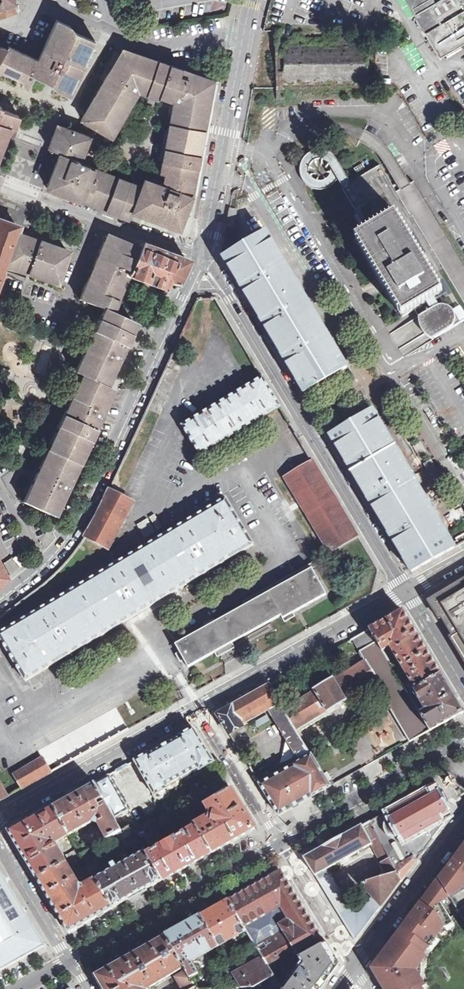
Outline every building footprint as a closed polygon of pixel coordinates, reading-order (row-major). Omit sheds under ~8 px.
[(439,56),(463,41),(463,0),(406,0),(439,56)] [(15,1),(0,7),(0,13),(6,10),(15,11),(15,6),(15,1)] [(15,14),(15,11),(6,10),(0,13),(0,19),(14,14),(15,14)] [(70,95),(95,41),(75,32),(70,26),(57,20),(38,60),(8,46),(6,48),(0,58),(0,69),(23,80),(21,84),(28,87),(34,74),(52,83),(57,89),(70,95)] [(276,87),(276,99),(284,99),(284,95),(279,93),(280,89),(341,88),(341,83),(357,83),(357,79),(366,79),(365,44),(363,44),(363,35),(311,36),(305,37),(305,30),(274,29),(276,87)] [(143,93),(154,60),(123,49),(118,62),(107,75),(81,119),(94,126),(112,137),(130,104),(129,103),(133,97),(135,92),(134,91),(135,90),(143,93)] [(155,97),(166,64),(154,60),(143,93),(155,97)] [(170,121),(205,127),(214,80),(166,64),(155,97),(159,98),(160,95),(167,98),(172,99),(173,98),(174,99),(170,121)] [(0,106),(0,153),(7,133),(11,134),(15,125),(19,115),(1,108),(1,106),(0,106)] [(205,127),(170,121),(165,147),(200,154),(205,127)] [(132,211),(142,186),(124,179),(102,171),(80,162),(90,136),(87,135),(74,131),(57,124),(54,132),(48,148),(59,152),(54,165),(48,183),(46,187),(64,194),(111,212),(129,219),(130,216),(132,211)] [(132,211),(180,229),(192,195),(200,154),(165,147),(161,173),(165,173),(164,180),(163,185),(144,178),(142,186),(132,211)] [(433,339),(463,321),(463,302),(451,280),(413,216),(411,217),(396,193),(380,166),(348,186),(342,189),(367,230),(355,238),(398,309),(403,317),(415,310),(433,339)] [(226,227),(233,228),(237,209),(230,207),(226,227)] [(3,266),(14,233),(16,232),(18,228),(13,226),(14,224),(10,223),(9,225),(5,223),(2,222),(2,220),(0,219),(0,272),(3,266)] [(14,233),(3,266),(56,286),(68,253),(64,251),(46,245),(34,241),(15,234),(16,232),(14,233)] [(304,393),(347,368),(266,233),(224,259),(304,393)] [(103,310),(111,313),(126,277),(138,249),(122,242),(108,237),(105,235),(78,300),(103,310)] [(138,249),(126,277),(153,287),(162,291),(161,294),(162,295),(167,283),(172,285),(175,286),(174,289),(175,289),(188,263),(187,261),(182,259),(174,256),(163,252),(152,248),(145,245),(140,243),(138,249)] [(80,376),(105,388),(116,363),(134,324),(111,313),(103,310),(98,321),(96,323),(73,373),(80,376)] [(415,318),(390,333),(398,346),(400,345),(404,353),(428,340),(415,318)] [(160,415),(186,359),(182,357),(193,334),(184,330),(147,410),(160,415)] [(63,414),(94,428),(100,414),(111,391),(105,388),(80,376),(63,414)] [(200,456),(281,407),(263,377),(182,426),(200,456)] [(400,407),(392,412),(400,424),(407,419),(400,407)] [(373,410),(330,436),(411,572),(455,548),(373,410)] [(46,450),(77,465),(94,428),(63,414),(46,450)] [(410,424),(403,429),(410,441),(418,437),(410,424)] [(291,446),(298,458),(308,452),(301,440),(291,446)] [(421,441),(413,446),(421,459),(428,454),(421,441)] [(77,465),(46,450),(22,502),(53,517),(64,492),(77,465)] [(431,459),(423,464),(431,477),(439,472),(431,459)] [(285,478),(329,553),(358,536),(313,461),(285,478)] [(133,503),(109,491),(100,511),(94,523),(85,537),(108,550),(133,503)] [(0,634),(0,638),(26,681),(253,544),(226,498),(0,634)] [(148,519),(138,523),(141,532),(152,528),(148,519)] [(21,552),(12,559),(19,568),(28,561),(21,552)] [(312,569),(176,644),(189,667),(281,616),(283,619),(326,594),(312,569)] [(431,602),(463,657),(463,582),(431,602)] [(403,610),(369,630),(382,651),(390,647),(392,651),(418,636),(412,626),(403,610)] [(315,691),(284,710),(296,730),(298,728),(297,727),(303,724),(303,725),(315,718),(314,717),(319,714),(320,715),(327,711),(328,712),(335,707),(338,704),(339,705),(346,701),(346,699),(353,695),(352,694),(357,691),(358,692),(372,684),(375,685),(376,685),(380,691),(383,696),(383,697),(391,710),(395,715),(394,716),(402,729),(406,734),(405,734),(410,742),(430,731),(420,714),(413,703),(409,695),(402,684),(398,678),(391,666),(387,659),(382,651),(369,630),(352,639),(361,653),(361,652),(363,656),(362,656),(363,657),(363,656),(365,659),(365,660),(365,661),(334,679),(333,678),(326,683),(326,684),(323,686),(322,685),(314,690),(315,691)] [(418,636),(392,651),(402,668),(428,653),(418,636)] [(428,653),(402,668),(406,674),(410,680),(402,684),(409,695),(441,675),(431,658),(428,653)] [(406,674),(398,678),(402,684),(410,680),(406,674)] [(441,675),(409,695),(413,703),(416,702),(418,700),(425,711),(422,712),(420,714),(430,731),(463,712),(452,693),(441,675)] [(299,761),(311,755),(296,730),(284,710),(269,685),(217,714),(229,734),(242,726),(242,724),(268,710),(299,761)] [(422,712),(416,702),(413,703),(420,714),(422,712)] [(112,719),(54,751),(63,766),(120,734),(112,719)] [(200,770),(214,762),(194,728),(179,735),(180,736),(149,753),(149,752),(134,760),(154,795),(168,787),(167,785),(198,768),(200,770)] [(299,761),(259,784),(267,796),(279,816),(330,787),(311,755),(299,761)] [(43,757),(14,773),(22,789),(52,773),(43,757)] [(106,802),(116,820),(130,812),(109,774),(95,782),(104,798),(106,802)] [(104,798),(95,782),(52,806),(69,835),(93,822),(98,823),(107,839),(118,833),(121,831),(116,820),(106,802),(99,806),(97,802),(104,798)] [(8,797),(0,783),(0,801),(8,797)] [(220,796),(231,790),(228,784),(217,790),(220,796)] [(432,839),(445,823),(443,821),(444,821),(444,819),(450,816),(450,814),(448,811),(450,809),(439,790),(437,791),(435,787),(433,787),(428,790),(427,789),(386,812),(390,818),(389,819),(390,821),(389,823),(387,824),(386,826),(386,828),(387,831),(388,832),(389,834),(391,835),(393,835),(395,835),(397,834),(399,837),(400,837),(403,843),(427,830),(432,839)] [(254,828),(231,790),(220,796),(206,804),(210,813),(215,814),(214,820),(207,818),(194,825),(195,828),(211,853),(254,829),(254,828)] [(69,835),(52,806),(37,814),(8,831),(26,860),(37,879),(66,862),(55,843),(69,835)] [(192,820),(201,815),(197,809),(189,813),(192,820)] [(397,873),(401,880),(416,861),(414,857),(419,854),(423,848),(424,850),(432,839),(427,830),(403,843),(400,837),(399,837),(397,834),(395,835),(393,835),(391,835),(389,834),(388,832),(387,831),(386,828),(386,826),(387,824),(389,823),(390,821),(389,819),(390,818),(386,812),(368,822),(388,857),(394,867),(397,873)] [(194,822),(192,820),(189,813),(185,815),(190,824),(194,822)] [(325,889),(329,895),(328,896),(339,914),(354,940),(356,940),(376,913),(381,906),(401,880),(397,873),(394,867),(388,857),(368,822),(367,823),(367,824),(364,826),(364,825),(362,826),(335,841),(335,842),(333,843),(332,844),(331,843),(323,848),(322,848),(306,857),(305,857),(304,858),(315,875),(324,889),(325,889)] [(113,908),(162,880),(148,854),(145,848),(140,841),(132,825),(121,831),(118,833),(126,847),(131,844),(137,856),(104,875),(97,863),(100,862),(92,848),(80,854),(86,864),(96,879),(113,908)] [(211,853),(195,828),(148,854),(162,880),(211,853)] [(140,841),(145,848),(161,839),(157,831),(140,841)] [(439,879),(448,896),(458,912),(463,909),(463,845),(439,879)] [(83,866),(86,864),(80,854),(77,856),(83,866)] [(78,863),(75,857),(68,861),(70,865),(73,866),(78,863)] [(66,862),(37,879),(69,932),(113,908),(96,879),(83,886),(79,885),(66,862)] [(21,959),(22,960),(46,946),(33,923),(32,924),(25,912),(26,912),(23,907),(22,907),(0,870),(0,970),(21,959)] [(244,926),(246,930),(256,945),(263,957),(268,964),(274,961),(294,950),(299,958),(300,957),(324,943),(299,902),(281,871),(255,886),(228,900),(244,926)] [(423,986),(426,984),(417,969),(426,954),(424,952),(429,945),(427,943),(444,925),(458,912),(448,896),(439,879),(429,892),(422,901),(406,923),(380,958),(372,968),(385,988),(425,988),(423,986)] [(201,916),(218,946),(246,930),(244,926),(228,900),(201,916)] [(166,936),(191,978),(199,973),(192,961),(218,946),(201,916),(166,936)] [(196,987),(191,978),(166,936),(94,975),(103,988),(149,988),(181,970),(183,973),(176,977),(176,979),(182,988),(194,988),(196,987)] [(300,957),(304,964),(298,972),(295,970),(282,987),(283,988),(318,988),(329,974),(333,969),(334,958),(328,949),(324,943),(300,957)] [(276,986),(279,983),(272,971),(268,964),(263,957),(234,973),(242,988),(261,986),(259,984),(271,978),(275,985),(276,986)] [(236,988),(242,988),(234,973),(227,960),(222,963),(236,988)] [(268,964),(272,971),(278,968),(274,961),(268,964)]
